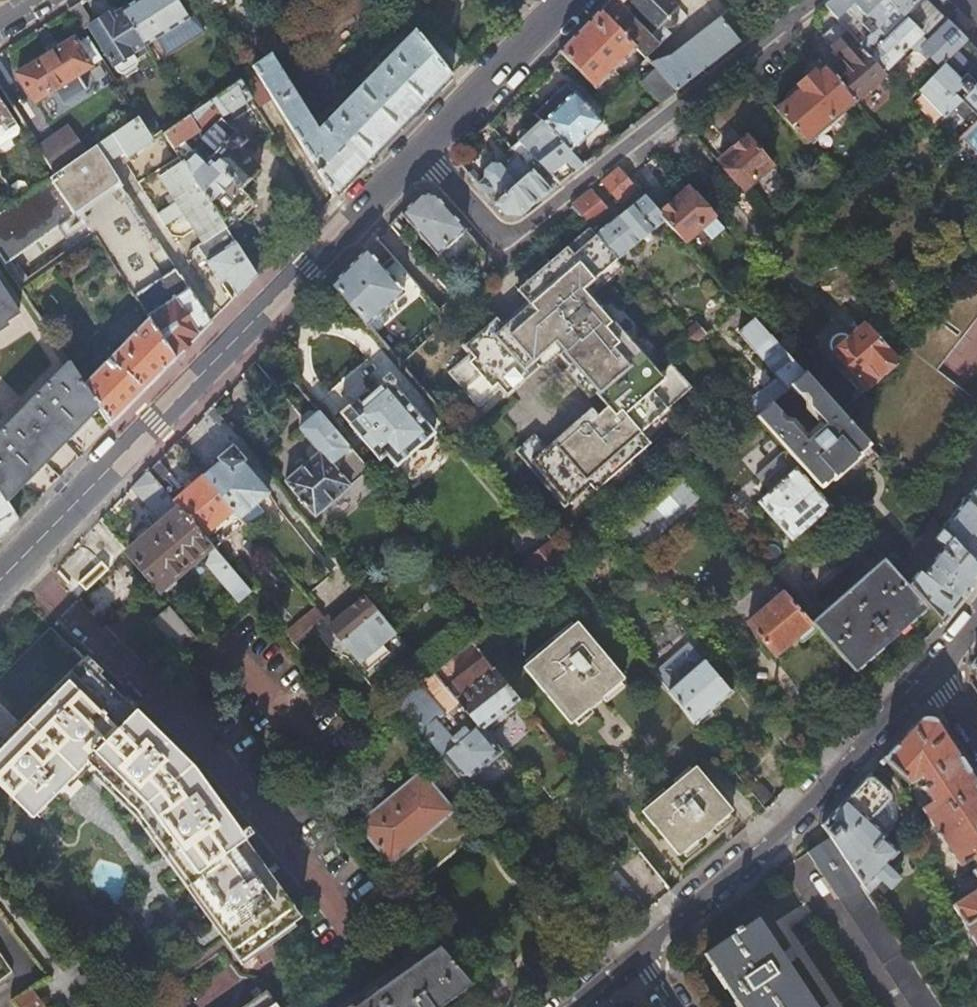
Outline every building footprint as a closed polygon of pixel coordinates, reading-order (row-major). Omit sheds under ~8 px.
[(122,10),(145,47),(189,20),(176,0),(138,0),(122,10)] [(646,60),(671,35),(666,29),(669,29),(672,29),(676,26),(678,25),(679,22),(679,20),(679,17),(679,15),(676,11),(679,8),(672,0),(618,0),(622,4),(626,1),(658,31),(652,37),(615,0),(610,0),(598,12),(636,50),(646,60)] [(923,0),(836,0),(826,8),(837,20),(854,4),(876,28),(859,45),(868,56),(923,0)] [(923,0),(868,56),(884,73),(885,75),(903,56),(906,60),(912,53),(919,52),(939,71),(941,68),(967,42),(923,0)] [(80,3),(69,10),(82,31),(88,27),(113,68),(115,67),(133,55),(145,47),(122,10),(109,18),(107,15),(93,24),(80,3)] [(598,12),(558,52),(596,90),(636,50),(598,12)] [(655,70),(677,92),(740,43),(721,19),(676,55),(650,64),(655,70)] [(417,36),(452,79),(464,67),(428,23),(417,36)] [(252,68),(333,199),(392,139),(452,79),(417,36),(415,32),(319,132),(271,55),(252,68)] [(92,65),(101,59),(88,40),(79,46),(74,39),(17,75),(35,102),(67,82),(70,87),(78,81),(76,77),(93,66),(92,65)] [(884,73),(868,56),(859,45),(856,42),(845,51),(848,55),(828,71),(854,100),(885,75),(884,73)] [(967,42),(941,68),(939,71),(909,101),(920,113),(930,103),(944,118),(961,101),(953,93),(959,87),(967,95),(976,84),(976,52),(967,42)] [(133,55),(115,67),(119,74),(123,75),(137,66),(137,62),(133,55)] [(804,142),(854,100),(828,71),(825,67),(775,109),(804,142)] [(642,83),(661,104),(677,92),(655,70),(642,83)] [(226,230),(257,276),(270,263),(248,230),(244,232),(238,222),(253,207),(252,204),(254,202),(242,191),(260,171),(229,142),(211,161),(211,160),(206,165),(195,155),(194,155),(188,149),(185,143),(252,100),(240,82),(165,134),(183,163),(200,189),(226,230)] [(967,95),(961,101),(976,117),(976,84),(967,95)] [(534,115),(542,123),(562,144),(572,154),(604,123),(574,93),(572,95),(565,87),(534,115)] [(18,137),(19,131),(0,101),(0,148),(18,137)] [(105,162),(113,173),(129,162),(127,159),(153,141),(138,118),(95,147),(105,162)] [(542,123),(512,149),(518,156),(532,172),(550,192),(559,184),(538,163),(562,144),(542,123)] [(35,149),(53,175),(85,154),(70,131),(56,141),(53,137),(35,149)] [(743,190),(771,166),(746,136),(743,139),(741,137),(737,139),(732,144),(731,149),(730,150),(729,149),(722,155),(723,156),(717,161),(743,190)] [(572,154),(562,144),(538,163),(559,184),(583,166),(572,154)] [(53,175),(63,190),(105,162),(95,147),(85,154),(53,175)] [(483,179),(477,185),(485,194),(493,188),(501,198),(532,172),(518,156),(503,168),(500,164),(493,164),(483,172),(483,179)] [(74,207),(76,210),(119,182),(113,173),(105,162),(63,190),(74,207)] [(160,178),(176,204),(200,189),(183,163),(160,178)] [(619,169),(601,183),(618,202),(636,187),(629,179),(619,169)] [(501,198),(494,204),(504,215),(520,215),(550,192),(532,172),(501,198)] [(0,211),(0,258),(71,210),(59,193),(63,190),(53,175),(16,200),(8,205),(0,211)] [(150,257),(163,248),(142,216),(119,182),(76,210),(109,259),(118,272),(135,297),(164,278),(150,257)] [(659,213),(664,219),(684,241),(688,238),(713,217),(687,187),(681,193),(679,192),(673,198),(674,199),(672,202),(665,203),(663,209),(659,213)] [(182,213),(203,244),(226,230),(200,189),(176,204),(157,216),(163,225),(182,213)] [(71,210),(74,207),(63,190),(59,193),(71,210)] [(589,192),(572,206),(590,226),(591,227),(607,212),(589,192)] [(4,198),(8,205),(16,200),(12,193),(4,198)] [(436,256),(464,231),(433,194),(418,195),(399,214),(436,256)] [(643,195),(597,234),(619,259),(664,219),(659,213),(643,195)] [(713,217),(688,238),(698,249),(723,228),(713,217)] [(530,278),(516,290),(528,304),(640,431),(688,389),(668,365),(657,374),(588,292),(623,262),(619,259),(597,234),(591,227),(590,226),(530,278)] [(204,288),(220,314),(235,298),(257,276),(226,230),(203,244),(197,248),(217,279),(204,288)] [(402,293),(364,249),(348,266),(331,283),(366,324),(402,293)] [(118,272),(109,259),(99,265),(108,278),(118,272)] [(149,319),(175,360),(194,341),(211,323),(177,270),(164,278),(135,297),(149,319)] [(872,452),(917,504),(976,429),(976,404),(934,369),(976,315),(976,271),(916,332),(921,337),(895,360),(864,388),(836,412),(872,452)] [(6,323),(8,325),(9,324),(6,319),(18,311),(20,314),(21,313),(0,281),(0,327),(6,323)] [(640,431),(528,304),(502,326),(495,318),(462,345),(468,352),(446,371),(476,406),(499,387),(505,394),(537,367),(531,361),(549,346),(567,366),(570,363),(594,391),(592,393),(603,407),(594,415),(588,409),(543,447),(531,434),(513,450),(560,507),(586,485),(591,491),(647,444),(637,433),(640,431)] [(764,391),(748,405),(757,414),(770,402),(782,391),(802,373),(752,317),(737,331),(776,375),(762,389),(764,391)] [(98,407),(110,426),(164,371),(175,360),(149,319),(84,385),(98,407)] [(684,333),(694,344),(705,335),(695,324),(684,333)] [(864,388),(895,360),(863,325),(848,337),(846,335),(844,333),(841,333),(836,333),(834,333),(832,335),(829,338),(828,342),(828,344),(829,349),(864,388)] [(0,433),(0,491),(7,502),(98,407),(84,385),(70,363),(0,433)] [(770,402),(757,414),(756,415),(820,488),(829,479),(831,480),(845,467),(847,469),(853,470),(872,452),(836,412),(802,373),(782,391),(788,398),(795,393),(800,399),(802,409),(810,417),(815,418),(814,428),(807,435),(798,434),(799,430),(790,419),(784,419),(770,402)] [(412,450),(432,432),(386,380),(360,403),(355,398),(338,414),(388,471),(412,450)] [(367,470),(317,411),(314,413),(313,412),(308,412),(299,420),(299,424),(301,425),(298,428),(318,451),(283,481),(313,517),(367,470)] [(432,436),(432,432),(412,450),(415,450),(420,450),(423,449),(427,445),(430,441),(431,438),(432,436)] [(686,434),(662,456),(672,467),(696,445),(686,434)] [(215,464),(201,477),(230,511),(243,527),(261,512),(254,504),(266,493),(239,462),(240,461),(228,449),(213,463),(215,464)] [(184,491),(156,461),(145,472),(200,536),(230,511),(201,477),(184,491)] [(796,468),(757,501),(790,539),(829,506),(796,468)] [(235,603),(248,592),(200,536),(145,472),(129,488),(159,524),(123,553),(156,592),(203,551),(207,555),(206,570),(235,603)] [(678,474),(619,528),(638,551),(698,497),(678,474)] [(976,571),(976,479),(939,528),(976,571)] [(0,491),(0,537),(8,529),(18,519),(7,502),(0,491)] [(940,622),(964,591),(976,575),(976,571),(939,528),(933,536),(934,544),(939,548),(922,570),(921,569),(919,571),(917,570),(905,583),(926,606),(940,622)] [(772,535),(759,547),(778,569),(791,558),(772,535)] [(545,580),(564,565),(546,542),(526,558),(545,580)] [(809,622),(816,630),(853,672),(926,606),(905,583),(882,557),(809,622)] [(434,581),(438,590),(455,576),(449,569),(434,581)] [(809,622),(782,592),(746,624),(774,655),(794,637),(800,643),(804,642),(816,630),(809,622)] [(373,612),(361,596),(336,617),(327,607),(318,616),(339,640),(373,612)] [(148,622),(173,652),(189,638),(165,608),(148,622)] [(282,631),(289,640),(318,617),(311,608),(282,631)] [(525,662),(571,624),(567,620),(521,657),(525,662)] [(602,693),(617,682),(621,678),(574,621),(571,624),(525,662),(521,665),(567,722),(570,720),(585,707),(587,709),(604,695),(602,693)] [(703,660),(690,645),(654,675),(667,690),(703,660)] [(514,699),(480,656),(447,683),(456,694),(453,697),(455,700),(478,728),(514,699)] [(703,660),(667,690),(692,721),(730,690),(705,659),(703,660)] [(297,919),(240,840),(248,835),(242,828),(236,834),(188,768),(83,665),(24,724),(22,723),(18,727),(20,728),(5,743),(4,742),(0,745),(0,746),(1,747),(0,748),(0,790),(29,819),(84,764),(137,816),(240,959),(297,919)] [(453,697),(431,669),(424,674),(414,683),(439,713),(455,700),(453,697)] [(621,686),(617,682),(602,693),(604,695),(606,698),(621,686)] [(510,767),(478,728),(455,700),(439,713),(414,683),(392,701),(473,797),(510,767)] [(589,712),(587,709),(585,707),(570,720),(573,724),(589,712)] [(882,759),(908,784),(920,775),(926,783),(922,786),(931,801),(922,807),(961,866),(972,858),(976,866),(976,784),(934,719),(920,718),(882,759)] [(611,757),(597,768),(603,776),(617,765),(611,757)] [(670,786),(690,770),(686,765),(666,782),(670,786)] [(676,856),(680,853),(694,840),(696,842),(712,828),(711,827),(726,814),(729,811),(693,767),(690,770),(670,786),(663,792),(644,808),(640,811),(676,856)] [(869,773),(822,824),(830,835),(868,893),(881,878),(891,887),(900,876),(886,862),(896,851),(884,838),(885,837),(886,836),(886,834),(886,833),(886,832),(886,830),(885,829),(886,828),(888,825),(890,822),(891,819),(891,816),(891,813),(891,810),(889,807),(888,804),(885,801),(889,798),(889,797),(889,796),(889,795),(889,794),(889,793),(888,792),(869,773)] [(388,864),(449,811),(418,775),(357,827),(388,864)] [(640,804),(644,808),(663,792),(660,787),(640,804)] [(711,827),(712,828),(715,831),(730,819),(726,814),(711,827)] [(922,974),(913,960),(868,893),(830,835),(807,851),(910,1006),(944,1006),(922,974)] [(694,840),(680,853),(683,857),(698,845),(696,842),(694,840)] [(658,899),(669,890),(639,853),(626,863),(658,899)] [(633,920),(647,908),(615,871),(602,881),(620,903),(633,920)] [(620,903),(602,881),(599,877),(572,899),(593,925),(620,903)] [(951,906),(964,926),(976,917),(976,888),(951,906)] [(758,917),(704,954),(739,1006),(818,1006),(758,917)] [(964,926),(963,927),(976,948),(976,917),(964,926)] [(10,961),(22,950),(4,930),(0,933),(0,950),(10,961)] [(469,983),(435,944),(351,1005),(348,1001),(342,1005),(343,1006),(436,1006),(469,983)] [(913,960),(922,974),(934,967),(924,952),(913,960)] [(19,1006),(43,1006),(29,987),(12,998),(19,1006)] [(263,992),(241,1006),(274,1006),(263,992)]
